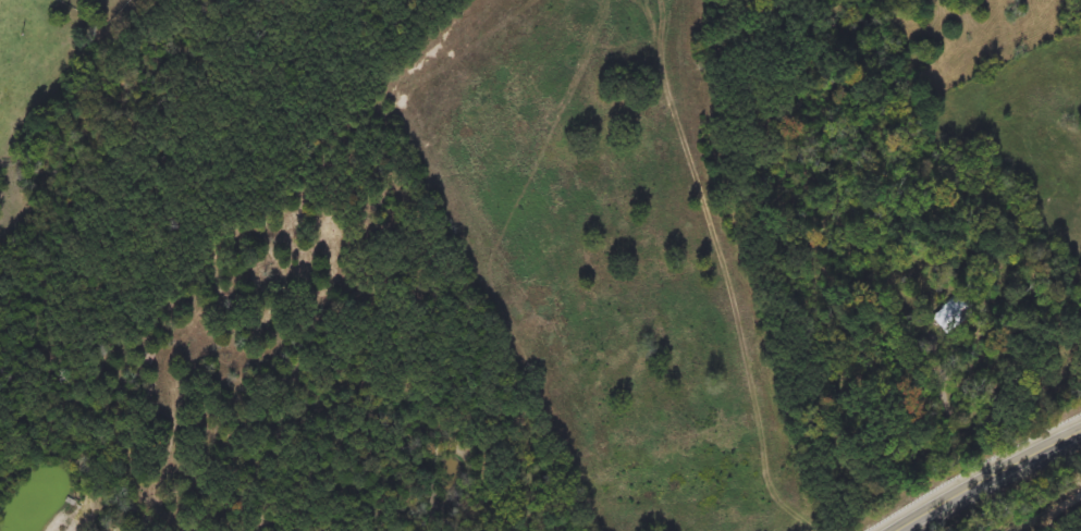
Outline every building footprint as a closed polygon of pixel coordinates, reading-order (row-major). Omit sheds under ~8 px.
[(976,311),(958,329),(939,309),(957,292),(976,311)]
